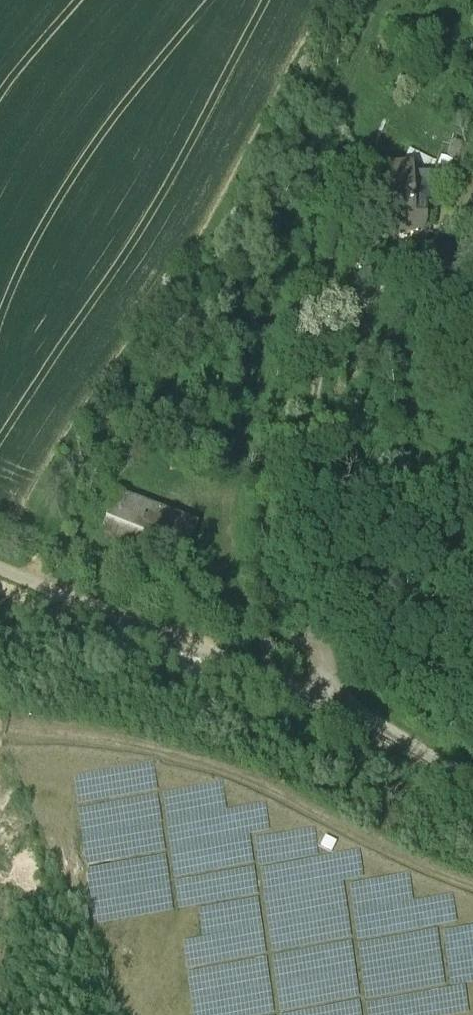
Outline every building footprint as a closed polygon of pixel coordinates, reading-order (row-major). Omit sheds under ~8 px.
[(375,199),(388,253),(431,242),(425,218),(412,221),(404,192),(375,199)] [(132,526),(121,558),(173,577),(184,546),(132,526)]
